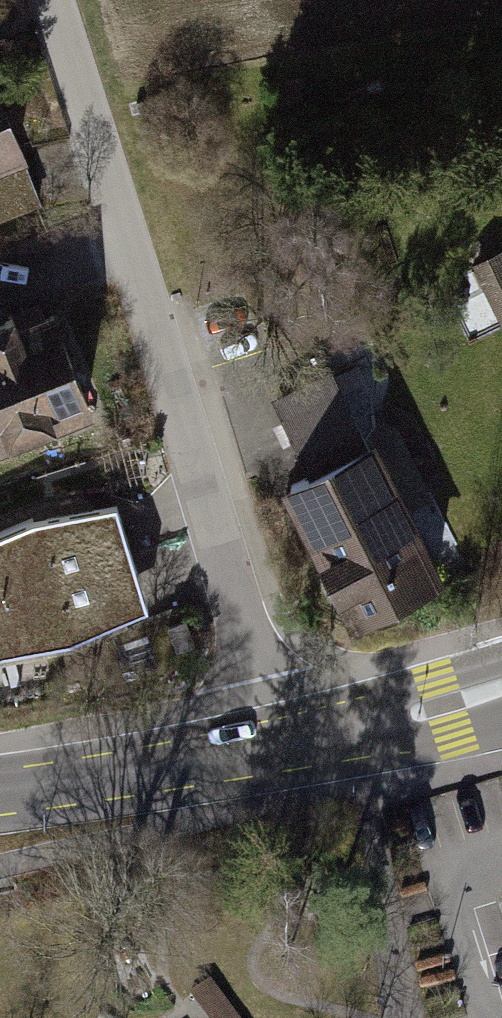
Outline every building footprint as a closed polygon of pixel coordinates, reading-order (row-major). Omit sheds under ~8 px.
[(54,216),(0,66),(0,234),(54,216)] [(467,263),(498,330),(501,329),(501,247),(467,263)] [(0,325),(0,450),(103,413),(63,302),(0,325)] [(345,363),(273,397),(309,473),(381,440),(345,363)] [(309,473),(284,487),(354,624),(451,575),(381,440),(309,473)] [(124,498),(43,514),(78,634),(156,607),(124,498)] [(0,531),(0,653),(78,634),(43,514),(0,531)] [(48,658),(1,661),(3,690),(49,686),(48,658)] [(219,992),(194,1010),(200,1017),(238,1017),(219,992)]
